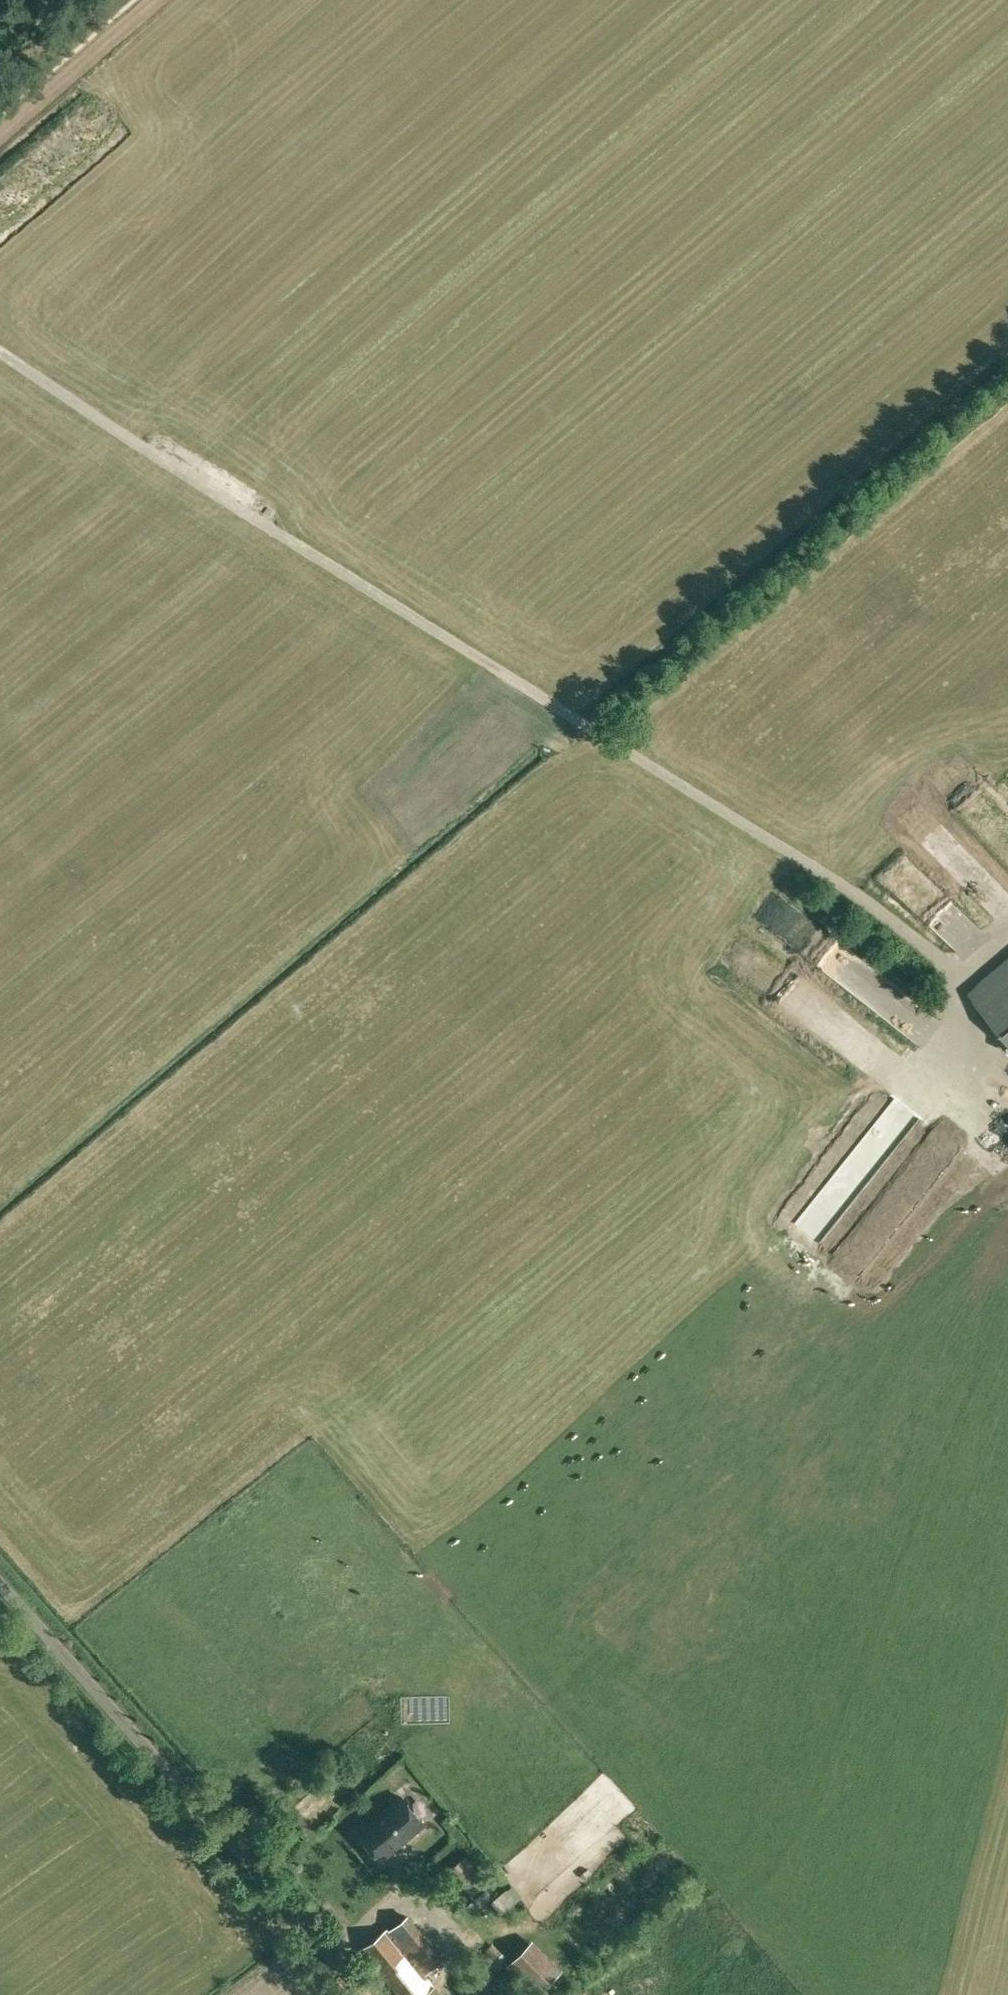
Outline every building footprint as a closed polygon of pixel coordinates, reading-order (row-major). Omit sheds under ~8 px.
[(968,994),(1007,1041),(1007,960),(968,994)] [(378,1814),(356,1833),(380,1861),(402,1842),(424,1824),(400,1796),(378,1814)] [(360,1949),(398,1994),(443,1994),(435,1988),(424,1974),(442,1959),(407,1916),(389,1931),(387,1928),(360,1949)] [(507,1966),(536,1994),(560,1969),(531,1941),(507,1966)]
